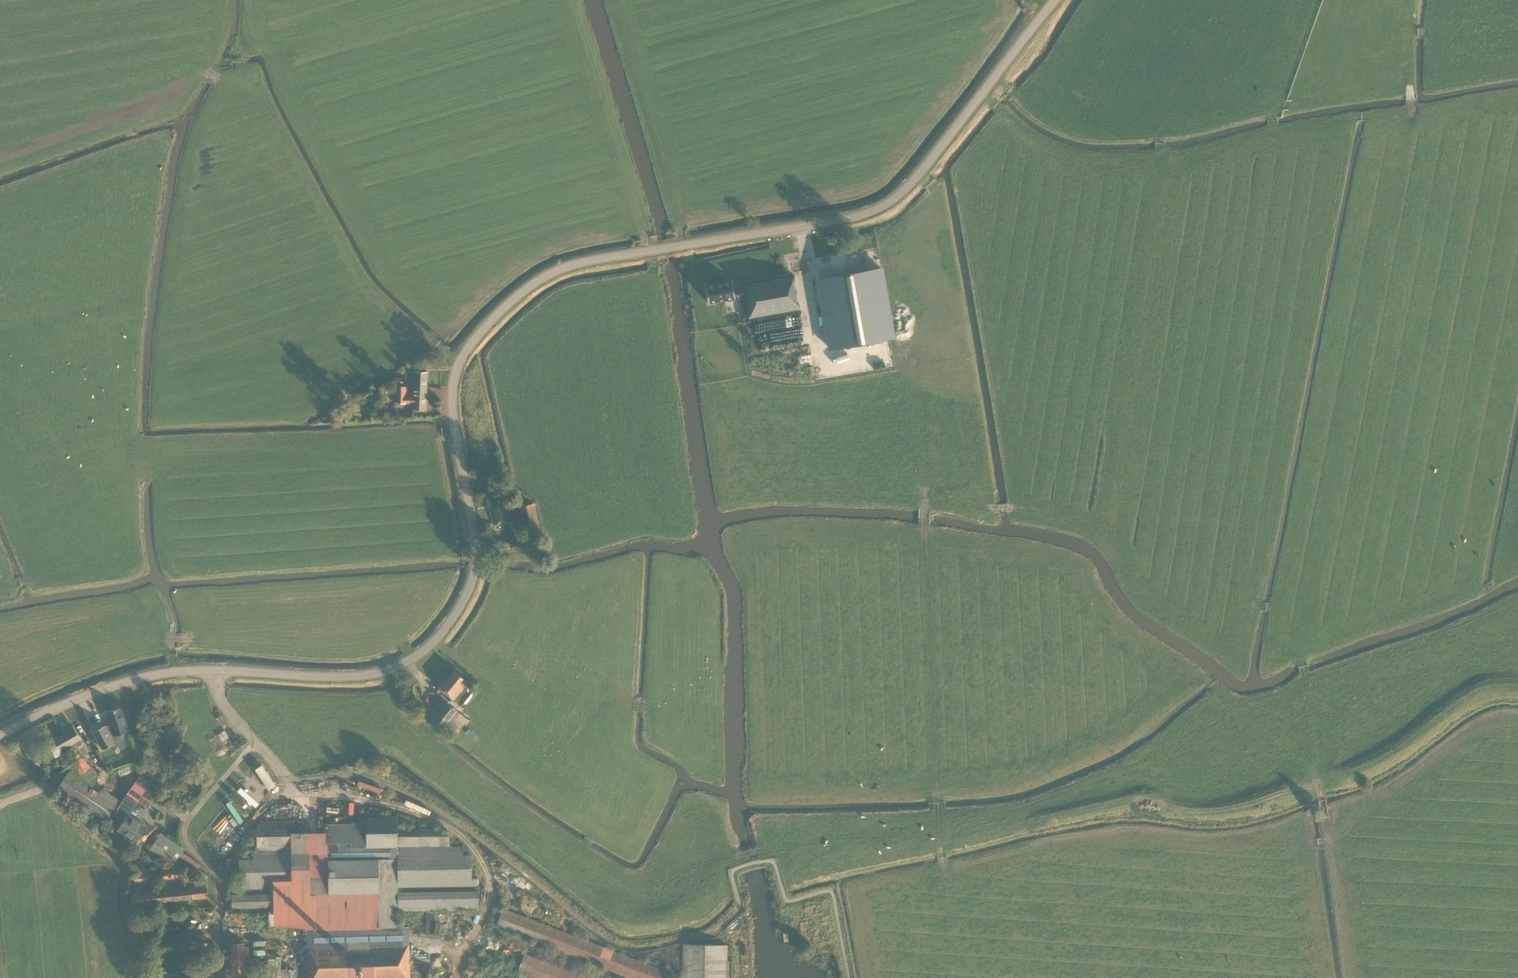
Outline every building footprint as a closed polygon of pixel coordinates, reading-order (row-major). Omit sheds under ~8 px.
[(830,349),(894,338),(881,268),(818,279),(830,349)] [(750,317),(800,308),(795,276),(744,285),(745,287),(734,289),(732,281),(707,285),(710,303),(736,299),(736,298),(746,296),(750,317)] [(413,385),(414,385),(427,386),(427,372),(413,372),(413,374),(407,374),(407,379),(413,379),(413,385)] [(396,385),(396,404),(414,404),(413,410),(426,410),(427,386),(414,385),(413,385),(407,385),(407,386),(396,385)] [(517,520),(512,499),(507,500),(505,493),(491,496),(493,508),(490,508),(494,525),(517,520)] [(520,507),(526,534),(541,530),(535,504),(520,507)] [(439,687),(453,699),(467,683),(464,680),(465,679),(456,671),(448,680),(446,679),(439,687)] [(434,717),(456,734),(468,719),(447,701),(434,717)] [(124,741),(122,733),(129,731),(122,708),(108,712),(112,727),(108,728),(106,725),(93,731),(103,750),(115,743),(116,745),(124,741)] [(74,746),(73,745),(82,739),(73,725),(64,731),(65,733),(54,740),(56,744),(50,747),(56,758),(63,754),(74,768),(68,773),(59,787),(108,820),(118,806),(92,789),(98,780),(98,775),(91,767),(74,746)] [(220,743),(235,732),(231,727),(217,738),(220,743)] [(215,728),(205,734),(208,738),(218,733),(215,728)] [(263,763),(259,768),(197,842),(214,856),(280,778),(263,763)] [(358,781),(357,786),(381,792),(382,786),(358,781)] [(135,782),(127,794),(138,801),(146,790),(135,782)] [(126,796),(115,813),(125,820),(118,831),(137,843),(147,827),(129,815),(137,803),(126,796)] [(409,928),(399,928),(398,910),(479,909),(478,890),(402,891),(402,886),(478,885),(478,878),(472,878),(472,856),(464,856),(464,846),(451,847),(450,834),(442,833),(442,830),(433,829),(398,829),(398,817),(367,817),(367,823),(326,824),(326,833),(293,833),(292,821),(264,821),(257,827),(258,850),(254,850),(254,859),(239,859),(240,888),(232,888),(232,908),(233,908),(233,913),(269,913),(269,925),(274,925),(308,930),(309,977),(410,977),(409,928)] [(201,864),(183,851),(185,847),(161,831),(149,849),(173,865),(179,856),(198,869),(201,864)] [(161,873),(161,880),(166,880),(185,878),(185,871),(161,873)] [(135,876),(135,883),(138,883),(146,882),(153,881),(152,875),(135,876)] [(185,878),(166,880),(166,885),(158,885),(160,903),(208,898),(206,880),(186,882),(185,878)] [(146,882),(138,883),(138,887),(131,888),(133,905),(158,903),(156,885),(147,886),(146,882)] [(672,975),(504,911),(498,927),(631,977),(728,977),(728,946),(683,945),(683,977),(672,976),(672,975)] [(234,976),(236,976),(246,976),(246,962),(251,962),(250,946),(245,947),(245,944),(232,945),(233,968),(234,976)] [(287,954),(269,954),(269,977),(286,977),(287,954)] [(524,956),(519,971),(538,977),(582,977),(524,956)] [(236,976),(234,976),(233,968),(205,970),(205,977),(236,977),(236,976)]
